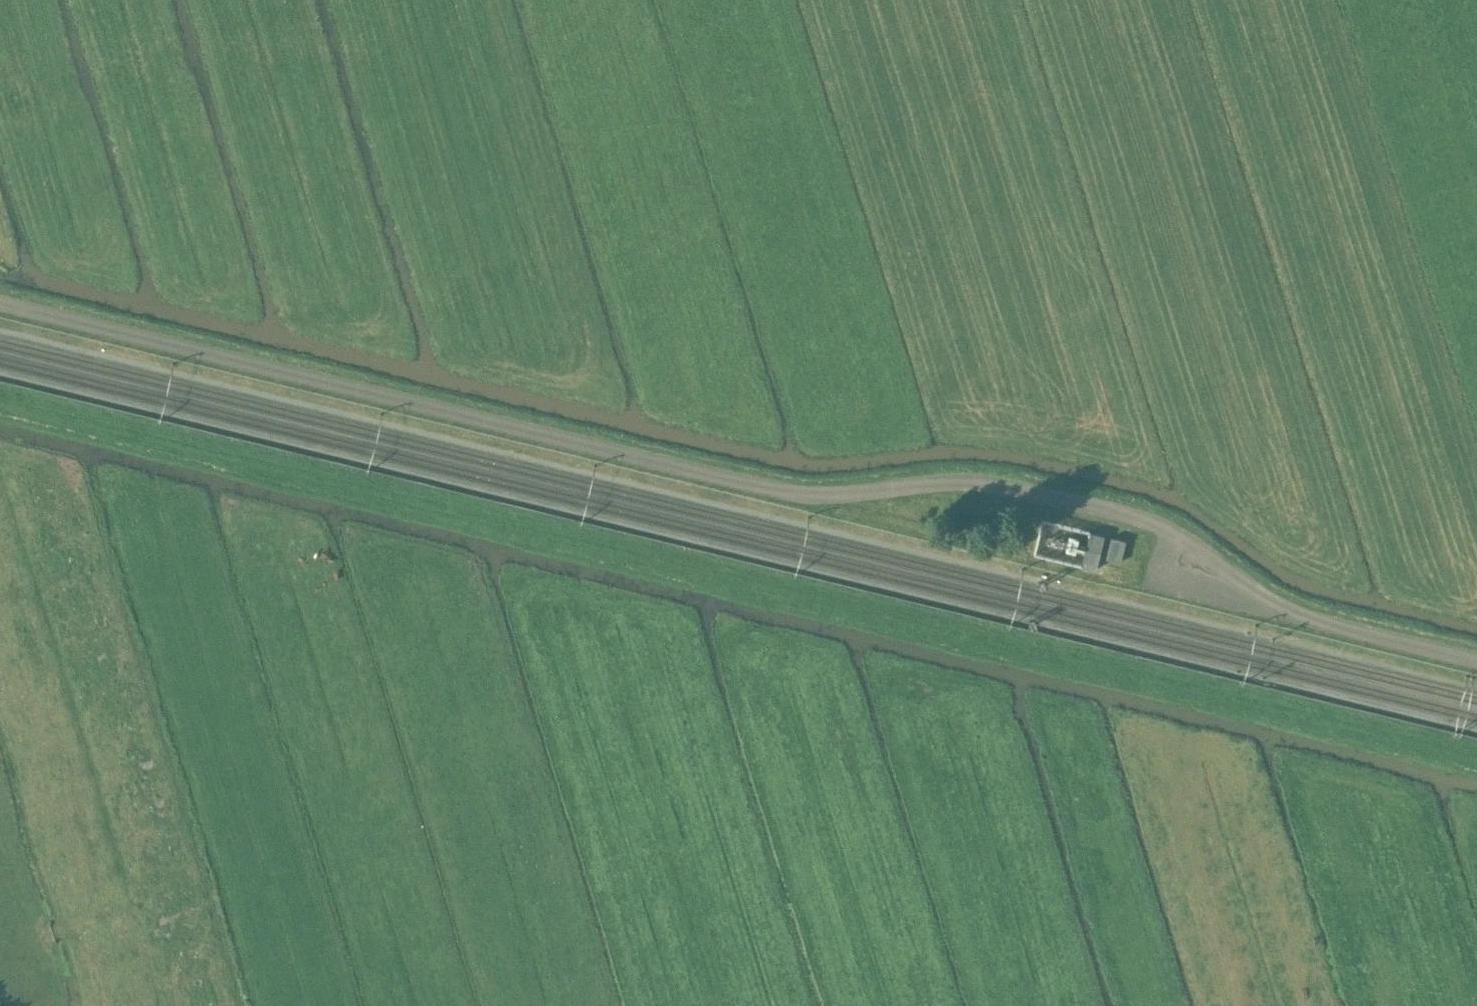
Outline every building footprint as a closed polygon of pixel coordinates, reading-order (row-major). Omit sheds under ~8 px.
[(1090,532),(1082,566),(1096,569),(1104,535),(1090,532)] [(1120,562),(1126,540),(1111,537),(1106,558),(1120,562)]
